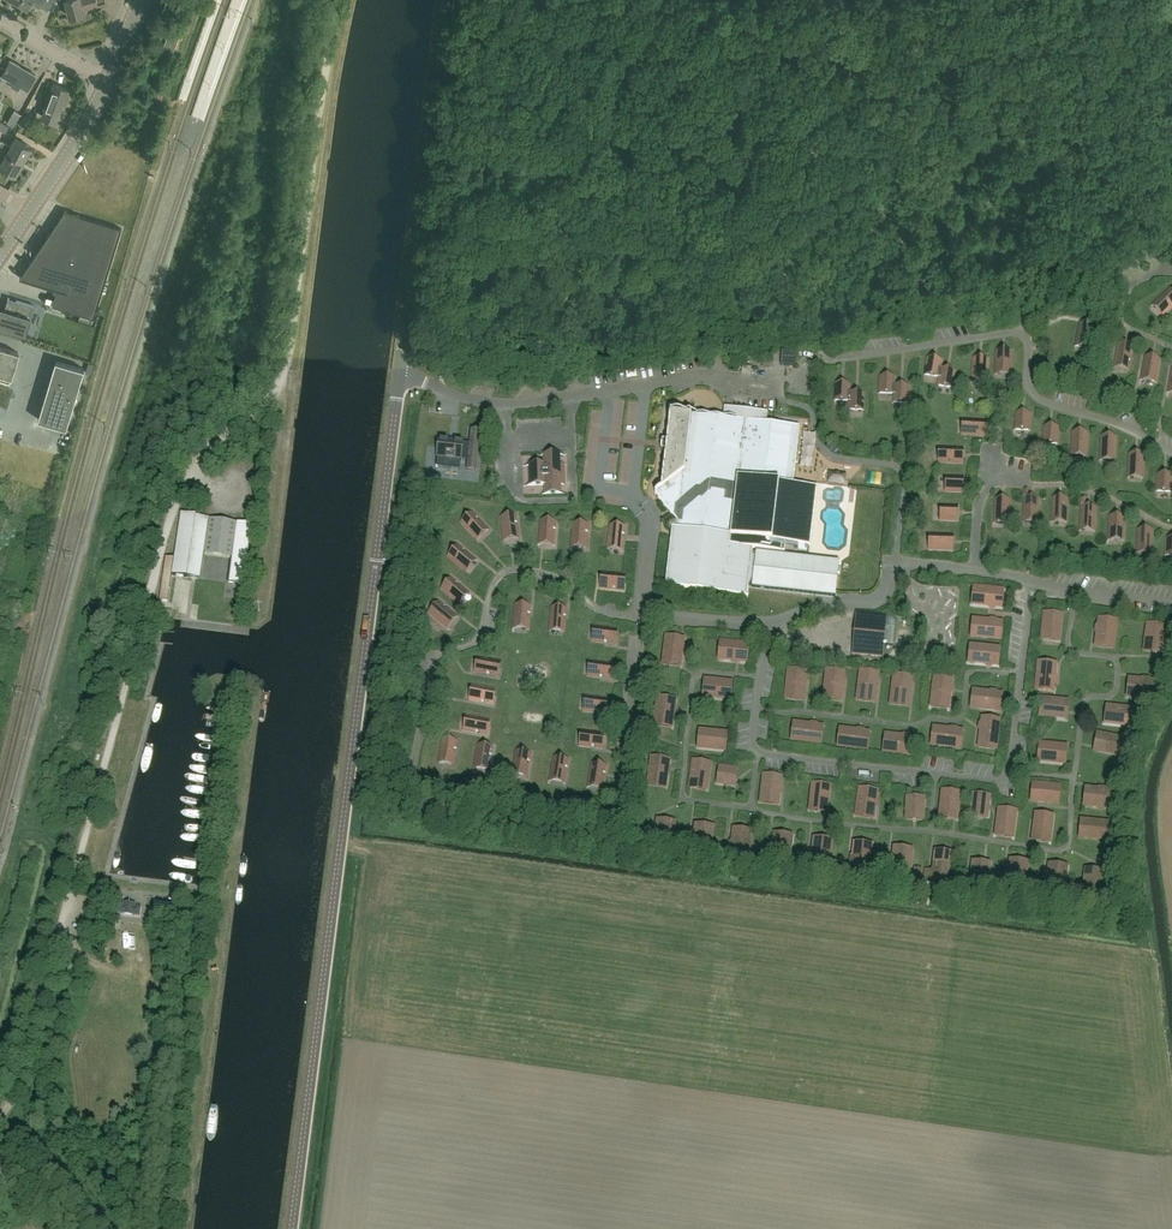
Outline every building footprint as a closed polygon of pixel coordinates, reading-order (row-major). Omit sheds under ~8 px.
[(19,3),(30,9),(35,2),(47,9),(53,0),(21,0),(19,3)] [(98,5),(97,0),(66,0),(71,17),(85,13),(83,8),(98,5)] [(172,54),(179,35),(169,31),(162,50),(172,54)] [(27,91),(36,76),(11,61),(7,67),(5,69),(6,69),(2,76),(14,83),(12,87),(18,91),(20,87),(27,91)] [(67,97),(70,91),(54,84),(44,108),(46,108),(42,117),(56,123),(63,105),(65,106),(69,98),(67,97)] [(165,100),(170,86),(164,84),(160,98),(165,100)] [(77,91),(81,103),(91,99),(87,88),(77,91)] [(11,123),(17,126),(24,113),(17,109),(11,123)] [(33,131),(38,120),(25,115),(23,119),(25,120),(22,126),(33,131)] [(0,142),(0,148),(24,162),(32,148),(15,139),(10,147),(0,142)] [(0,164),(0,167),(16,176),(24,162),(0,148),(0,157),(3,158),(0,164)] [(62,308),(94,318),(122,229),(80,216),(80,215),(65,210),(51,232),(50,232),(34,256),(35,256),(20,278),(67,292),(62,308)] [(1171,307),(1171,291),(1169,288),(1153,305),(1164,315),(1171,307)] [(29,323),(31,314),(32,314),(34,307),(35,307),(35,306),(17,300),(16,301),(17,301),(14,312),(5,309),(4,309),(0,308),(0,327),(26,335),(27,333),(30,323),(29,323)] [(1129,369),(1133,346),(1118,344),(1114,366),(1129,369)] [(10,377),(18,352),(0,347),(0,374),(10,377)] [(795,366),(796,352),(781,351),(781,366),(795,366)] [(1011,374),(1011,351),(996,351),(996,374),(1011,374)] [(1156,382),(1160,359),(1145,356),(1141,379),(1156,382)] [(925,374),(939,377),(940,377),(941,369),(943,360),(928,358),(925,374)] [(987,382),(988,359),(973,358),(972,382),(987,382)] [(85,369),(56,360),(38,419),(67,428),(85,369)] [(938,385),(942,386),(953,388),(955,371),(941,369),(940,377),(939,377),(938,385)] [(894,385),(895,385),(895,377),(880,376),(880,393),(894,394),(894,385)] [(849,392),(850,392),(851,384),(836,383),(835,401),(849,401),(849,392)] [(909,386),(895,385),(894,385),(894,394),(894,402),(909,403),(909,386)] [(865,393),(850,392),(849,392),(849,401),(849,410),(864,410),(865,393)] [(767,413),(725,408),(723,418),(670,412),(667,441),(662,440),(661,450),(666,451),(662,487),(663,488),(656,494),(678,522),(677,529),(672,528),(665,584),(746,595),(748,584),(829,595),(834,562),(752,550),(753,547),(784,551),(786,542),(810,545),(817,487),(793,484),(797,456),(796,456),(800,427),(762,422),(763,413),(767,413)] [(1015,429),(1030,430),(1031,413),(1016,412),(1015,429)] [(985,435),(986,420),(963,419),(962,434),(985,435)] [(1059,426),(1044,426),(1043,443),(1058,444),(1059,426)] [(480,431),(472,430),(470,444),(463,443),(463,442),(439,440),(437,457),(461,460),(462,450),(469,451),(478,452),(480,431)] [(1087,456),(1087,432),(1072,432),(1071,455),(1087,456)] [(1115,460),(1116,437),(1101,436),(1100,459),(1115,460)] [(962,463),(963,448),(940,447),(939,462),(962,463)] [(1143,477),(1144,454),(1129,454),(1128,477),(1143,477)] [(560,485),(565,485),(564,464),(559,464),(559,455),(544,455),(544,465),(530,466),(531,486),(545,486),(545,495),(560,495),(560,485)] [(1171,480),(1171,474),(1157,474),(1156,491),(1171,491),(1171,480)] [(963,492),(963,476),(946,476),(946,491),(963,492)] [(884,504),(887,488),(875,486),(873,502),(884,504)] [(1038,522),(1039,499),(1024,498),(1023,521),(1038,522)] [(1053,498),(1052,521),(1067,522),(1068,498),(1053,498)] [(1009,523),(1010,500),(995,499),(994,522),(1009,523)] [(958,520),(958,505),(941,505),(941,520),(958,520)] [(1095,530),(1096,507),(1081,507),(1080,530),(1095,530)] [(477,539),(488,529),(473,512),(462,522),(477,539)] [(201,578),(205,555),(218,556),(223,520),(210,518),(196,516),(196,515),(182,513),(173,575),(187,577),(188,576),(201,578)] [(504,539),(519,537),(516,515),(501,517),(504,539)] [(1124,540),(1125,517),(1110,516),(1109,539),(1124,540)] [(231,558),(231,559),(228,583),(244,585),(252,524),(237,522),(223,520),(218,556),(231,558)] [(554,544),(556,521),(541,520),(539,543),(554,544)] [(573,523),(572,535),(572,545),(587,547),(587,536),(588,524),(573,523)] [(610,525),(609,537),(608,547),(623,549),(625,526),(610,525)] [(1152,553),(1153,530),(1138,529),(1137,552),(1152,553)] [(953,549),(953,534),(930,533),(929,548),(953,549)] [(466,571),(476,559),(458,545),(449,556),(466,571)] [(624,589),(625,574),(603,572),(601,587),(624,589)] [(459,604),(469,593),(452,578),(442,589),(459,604)] [(1004,590),(981,588),(980,605),(1002,607),(1004,590)] [(955,628),(957,590),(929,589),(929,593),(936,593),(934,628),(955,628)] [(447,627),(457,616),(439,601),(430,613),(447,627)] [(516,605),(514,628),(529,629),(531,606),(516,605)] [(567,608),(552,607),(550,630),(565,631),(567,608)] [(887,616),(857,613),(853,652),(883,656),(887,616)] [(1043,635),(1059,636),(1062,614),(1045,613),(1043,635)] [(1096,641),(1114,643),(1117,621),(1099,618),(1096,641)] [(980,620),(979,637),(1001,639),(1003,622),(980,620)] [(1145,646),(1162,648),(1165,626),(1148,624),(1145,646)] [(592,641),(616,644),(617,629),(594,626),(592,641)] [(666,636),(663,659),(681,662),(684,639),(666,636)] [(725,642),(724,660),(747,662),(748,644),(725,642)] [(978,646),(976,663),(998,665),(1000,648),(978,646)] [(478,657),(475,672),(498,676),(501,661),(478,657)] [(613,664),(590,661),(588,675),(611,678),(613,664)] [(1038,667),(1036,690),(1054,691),(1056,669),(1038,667)] [(803,693),(806,671),(789,669),(787,691),(803,693)] [(827,670),(825,692),(841,694),(844,672),(827,670)] [(875,695),(878,673),(861,671),(858,693),(875,695)] [(911,676),(895,675),(892,697),(909,699),(911,676)] [(949,701),(952,679),(935,677),(932,699),(949,701)] [(1157,681),(1134,679),(1132,697),(1155,699),(1157,681)] [(708,697),(730,699),(732,682),(710,680),(708,697)] [(470,700),(493,704),(495,689),(473,685),(470,700)] [(1001,711),(1003,694),(981,691),(978,708),(1001,711)] [(609,698),(585,696),(584,711),(607,713),(609,698)] [(676,700),(658,697),(655,720),(672,723),(676,700)] [(1062,717),(1064,701),(1042,699),(1040,715),(1062,717)] [(1132,726),(1134,709),(1112,707),(1110,723),(1132,726)] [(464,730),(487,734),(490,719),(467,715),(464,730)] [(997,742),(999,720),(983,718),(980,740),(997,742)] [(799,740),(821,743),(823,726),(801,724),(799,740)] [(941,728),(939,745),(961,748),(963,731),(941,728)] [(603,748),(605,733),(581,730),(580,745),(603,748)] [(845,746),(867,749),(869,732),(847,730),(845,746)] [(705,731),(703,748),(725,750),(727,733),(705,731)] [(913,755),(915,738),(893,735),(891,752),(913,755)] [(1099,751),(1121,755),(1124,739),(1102,735),(1099,751)] [(454,765),(458,742),(443,739),(439,762),(454,765)] [(1040,744),(1038,760),(1060,763),(1062,746),(1040,744)] [(474,768),(489,770),(493,747),(478,745),(474,768)] [(527,776),(531,753),(516,751),(512,774),(527,776)] [(565,783),(569,760),(554,757),(550,780),(565,783)] [(652,757),(649,780),(666,783),(670,760),(652,757)] [(691,783),(707,785),(710,763),(694,761),(691,783)] [(607,765),(592,763),(588,786),(603,789),(607,765)] [(737,769),(720,767),(718,783),(734,785),(737,769)] [(782,777),(764,775),(761,798),(779,800),(782,777)] [(830,786),(813,784),(811,806),(827,808),(830,786)] [(1031,800),(1054,803),(1055,786),(1033,784),(1031,800)] [(1091,788),(1089,806),(1112,809),(1114,791),(1091,788)] [(860,789),(857,811),(874,814),(877,791),(860,789)] [(960,793),(943,791),(941,812),(957,814),(960,793)] [(990,796),(973,794),(971,811),(988,813),(990,796)] [(907,797),(906,814),(924,815),(924,798),(907,797)] [(1016,811),(999,809),(997,831),(1013,833),(1016,811)] [(1036,813),(1033,836),(1050,838),(1053,816),(1036,813)] [(1108,823),(1086,821),(1085,837),(1107,840),(1108,823)] [(675,827),(657,825),(654,848),(672,850),(675,827)] [(710,854),(713,831),(695,829),(692,852),(710,854)] [(731,857),(749,859),(751,836),(733,834),(731,857)] [(789,863),(792,840),(774,838),(771,861),(789,863)] [(811,866),(829,868),(832,845),(814,843),(811,866)] [(869,872),(872,849),(854,847),(852,870),(869,872)] [(909,877),(912,854),(894,852),(891,875),(909,877)] [(935,856),(933,871),(926,870),(925,878),(950,881),(953,858),(935,856)] [(1025,889),(1027,866),(1010,865),(1007,887),(1025,889)] [(971,884),(988,885),(989,868),(972,866),(971,884)] [(1046,892),(1064,894),(1067,871),(1049,869),(1046,892)] [(1100,898),(1102,875),(1086,874),(1083,896),(1100,898)] [(117,913),(140,916),(141,907),(118,905),(117,913)] [(171,918),(172,912),(153,909),(153,916),(171,918)]
